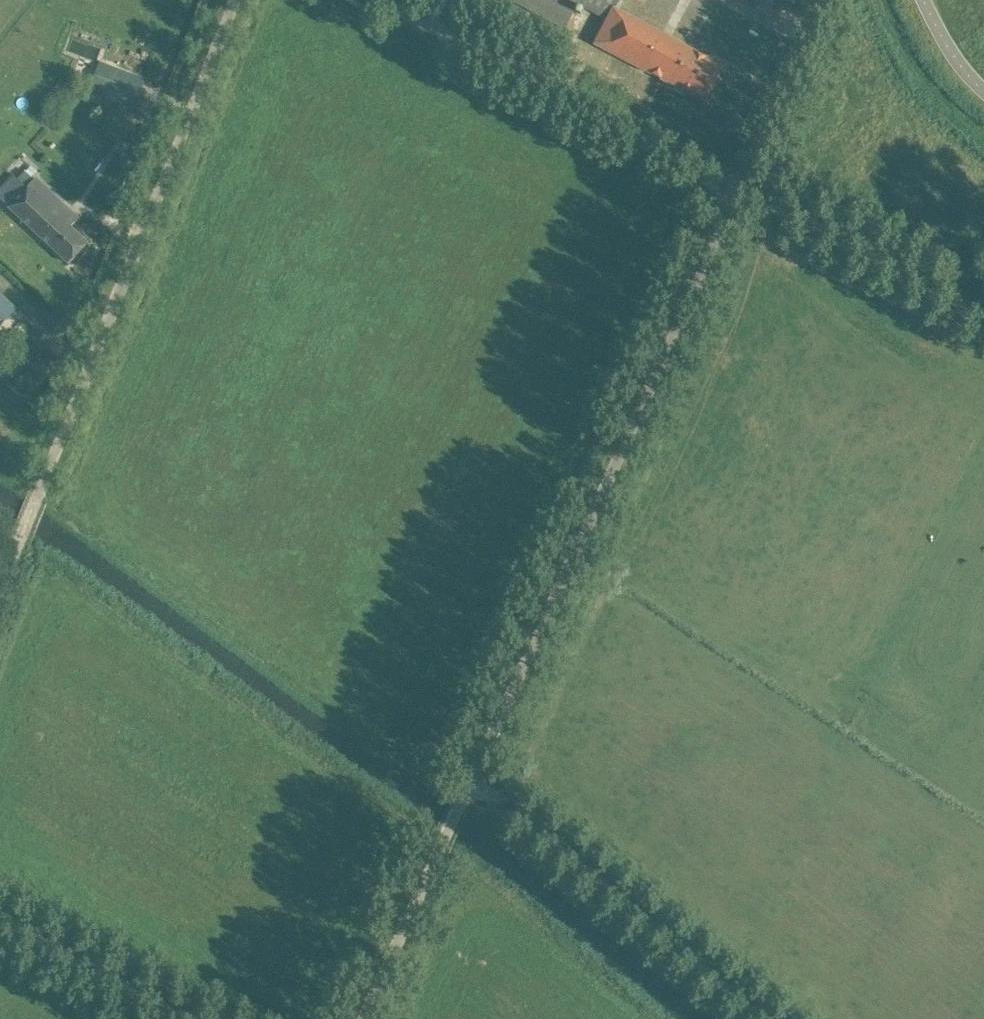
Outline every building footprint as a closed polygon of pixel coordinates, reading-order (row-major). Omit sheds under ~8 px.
[(724,68),(724,67),(615,9),(620,0),(512,0),(565,28),(578,3),(608,19),(595,44),(705,102),(724,68)] [(139,111),(151,78),(101,60),(89,93),(139,111)] [(0,188),(0,198),(70,264),(89,244),(66,222),(74,214),(36,179),(28,188),(13,174),(4,184),(0,188)] [(16,309),(0,293),(0,326),(16,309)]
